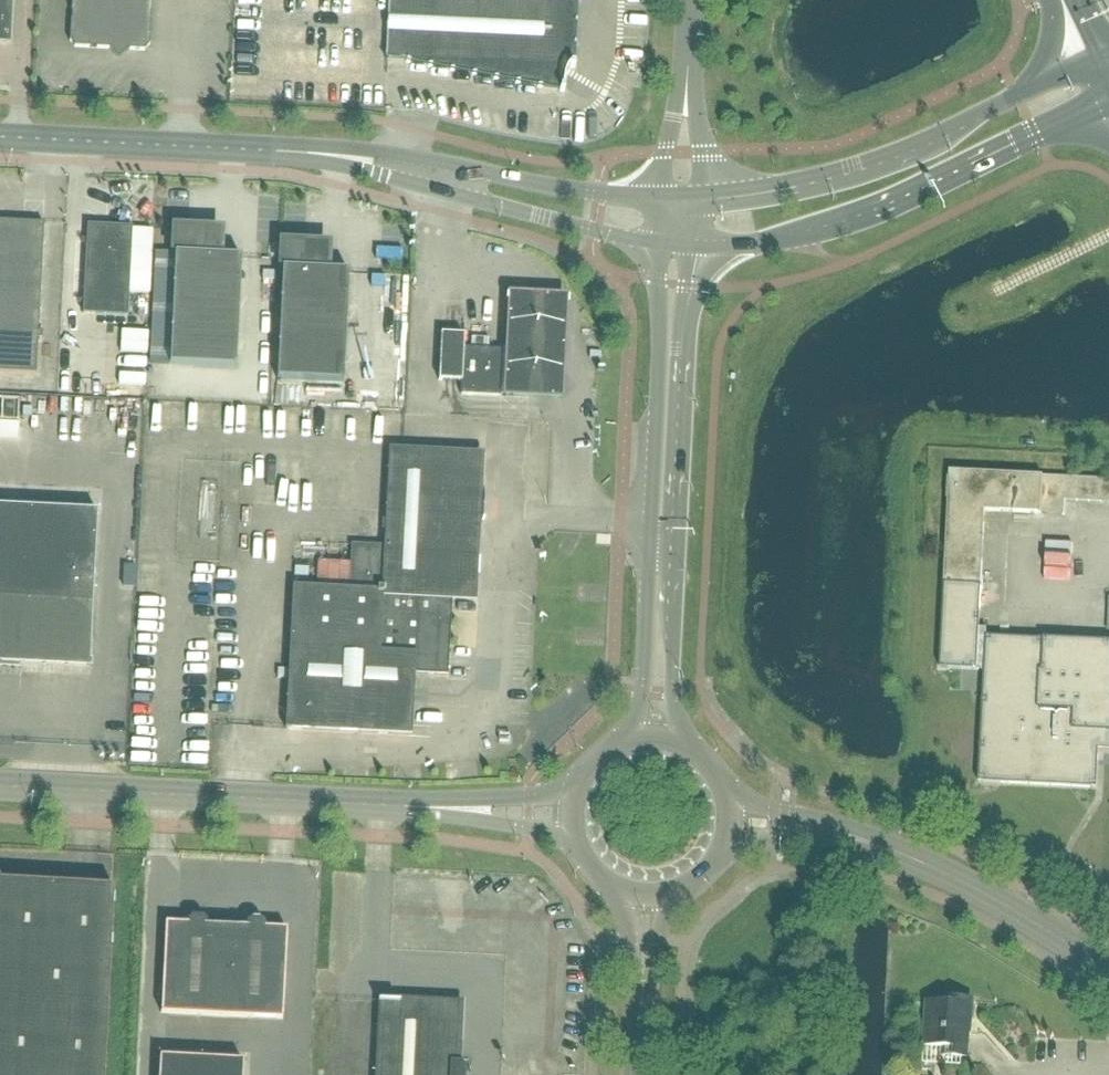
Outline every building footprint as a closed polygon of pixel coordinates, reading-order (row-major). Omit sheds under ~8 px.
[(11,45),(13,0),(0,0),(0,45),(11,45)] [(69,43),(74,49),(145,52),(149,48),(152,0),(71,0),(69,43)] [(406,64),(563,93),(564,89),(563,89),(564,81),(564,79),(566,75),(568,71),(570,69),(574,69),(577,0),(388,0),(385,60),(407,61),(406,64)] [(0,222),(0,373),(36,375),(44,224),(0,222)] [(132,229),(88,226),(83,315),(128,317),(132,229)] [(169,366),(236,369),(241,258),(218,257),(219,233),(175,231),(169,366)] [(283,246),(276,381),(343,384),(348,273),(326,271),(327,248),(283,246)] [(567,287),(508,285),(509,316),(507,332),(501,332),(499,391),(564,390),(567,343),(567,287)] [(463,327),(440,326),(439,335),(438,382),(461,383),(460,396),(499,397),(499,391),(501,332),(488,345),(462,344),(463,327)] [(285,730),(411,737),(415,673),(448,675),(452,598),(472,600),(480,459),(419,456),(419,452),(389,450),(383,547),(351,546),(349,591),(293,588),(286,727),(285,730)] [(991,475),(950,473),(945,564),(940,670),(949,671),(984,672),(983,697),(978,784),(1065,788),(1097,790),(1100,734),(1108,734),(1108,601),(1108,631),(1104,631),(1103,643),(1043,640),(1043,627),(1035,626),(1035,640),(986,637),(986,629),(980,629),(986,513),(1066,517),(1067,503),(1108,505),(1108,481),(991,475)] [(89,668),(97,513),(0,508),(0,664),(89,668)] [(113,888),(0,882),(0,1074),(104,1074),(113,888)] [(188,922),(188,926),(165,925),(165,943),(161,1014),(281,1020),(285,949),(286,931),(264,930),(264,926),(261,922),(250,921),(246,925),(246,929),(206,927),(206,923),(203,919),(192,918),(188,922)] [(973,1002),(929,999),(924,1057),(927,1057),(926,1065),(945,1066),(945,1059),(963,1060),(965,1036),(970,1036),(973,1002)] [(463,1070),(460,1067),(457,1066),(460,1007),(378,1002),(378,1004),(375,1074),(463,1074),(463,1070)] [(158,1074),(242,1074),(243,1062),(159,1058),(158,1074)]
